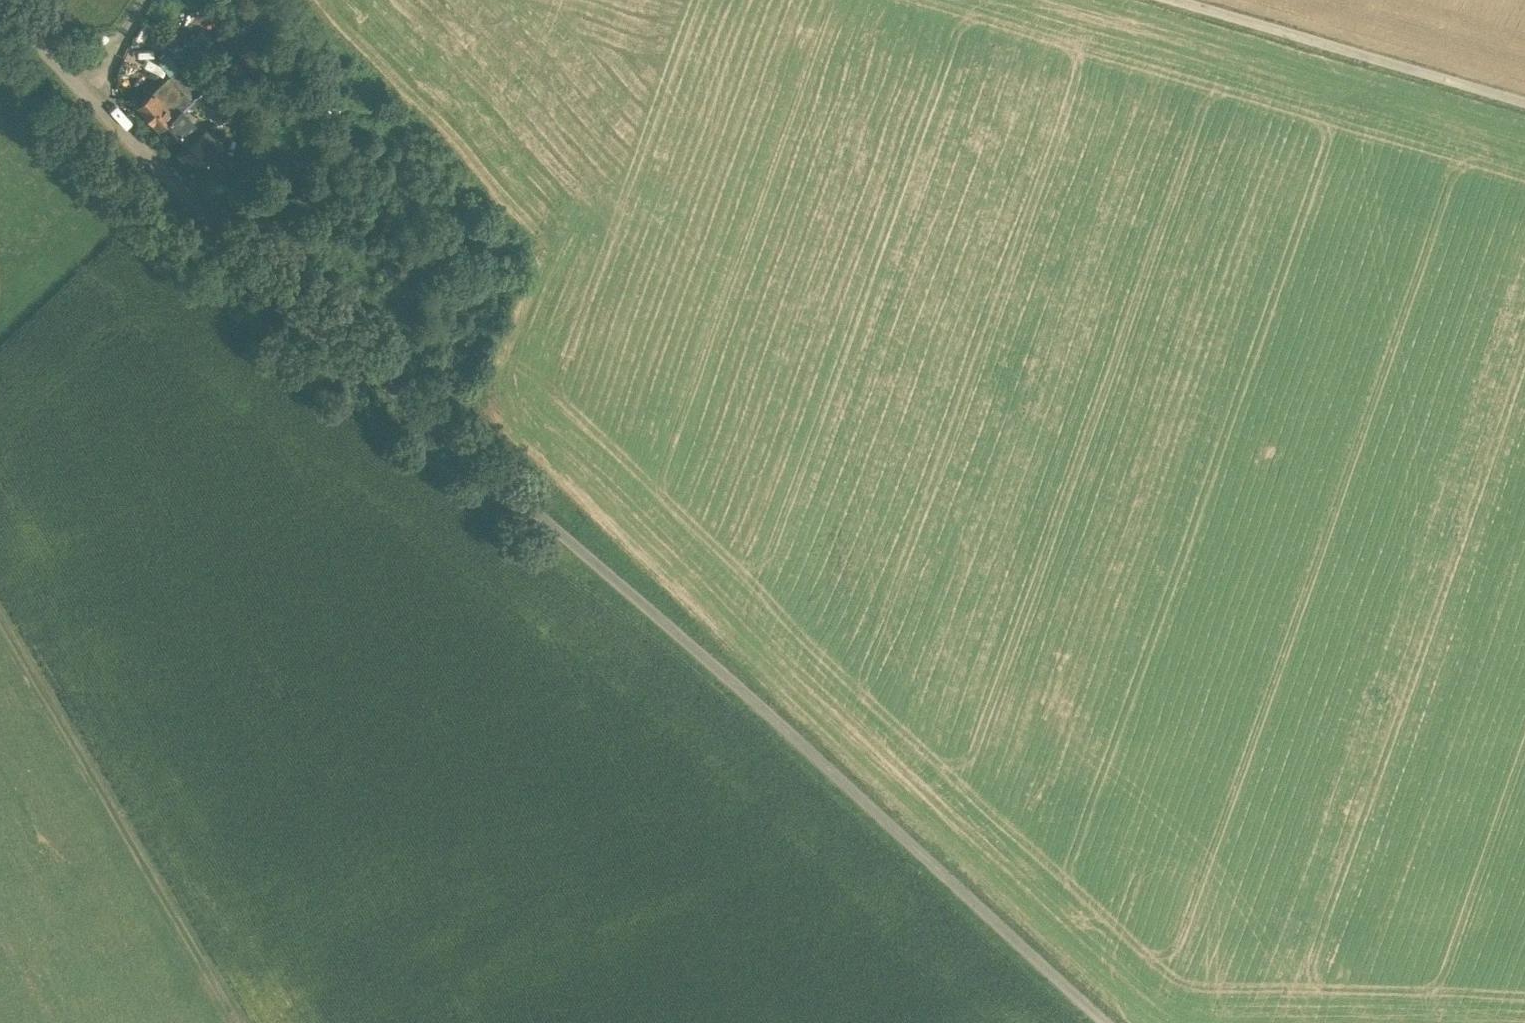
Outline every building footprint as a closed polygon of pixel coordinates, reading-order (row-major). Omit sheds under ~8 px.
[(211,86),(190,62),(170,80),(183,94),(192,103),(194,101),(205,91),(211,86)] [(183,94),(170,80),(152,96),(165,110),(183,94)] [(230,116),(205,91),(194,101),(219,127),(230,116)] [(183,94),(165,110),(174,120),(181,114),(192,103),(183,94)] [(165,110),(152,96),(138,110),(159,133),(174,120),(165,110)] [(174,120),(159,133),(179,156),(201,137),(200,136),(181,114),(174,120)] [(201,137),(179,156),(195,174),(219,152),(203,134),(200,136),(201,137)]
